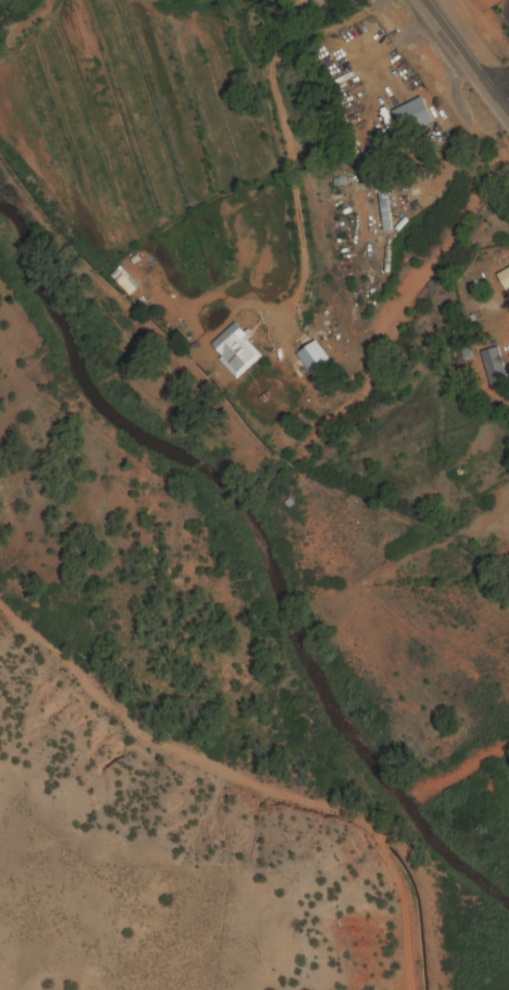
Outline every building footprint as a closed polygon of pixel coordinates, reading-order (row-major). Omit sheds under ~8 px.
[(405,137),(435,123),(423,98),(394,111),(405,137)] [(379,184),(383,232),(392,231),(387,183),(379,184)] [(506,290),(508,289),(508,269),(499,273),(506,290)] [(248,341),(253,336),(239,321),(210,348),(240,380),(264,357),(248,341)] [(333,364),(318,342),(299,354),(314,377),(333,364)]
